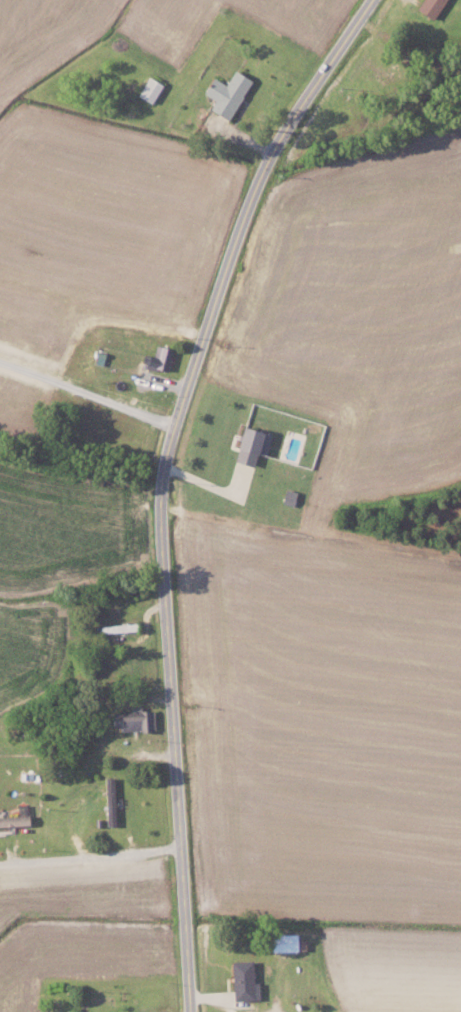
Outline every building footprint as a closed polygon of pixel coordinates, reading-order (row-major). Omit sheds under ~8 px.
[(414,7),(430,18),(442,0),(419,0),(414,7)] [(248,77),(231,69),(224,83),(209,76),(201,92),(213,98),(207,109),(228,119),(248,77)] [(136,94),(151,102),(160,83),(146,75),(136,94)] [(145,354),(143,366),(163,370),(168,347),(153,344),(151,355),(145,354)] [(251,465),(254,452),(263,454),(269,433),(240,425),(230,460),(251,465)] [(153,709),(140,710),(140,706),(132,706),(132,711),(111,712),(112,726),(120,725),(120,730),(153,729),(153,709)] [(113,777),(102,777),(104,825),(115,825),(113,777)] [(26,825),(26,814),(0,815),(0,826),(26,825)] [(295,933),(269,934),(269,952),(295,952),(295,933)] [(251,982),(250,960),(229,961),(230,1000),(258,999),(257,981),(251,982)]
